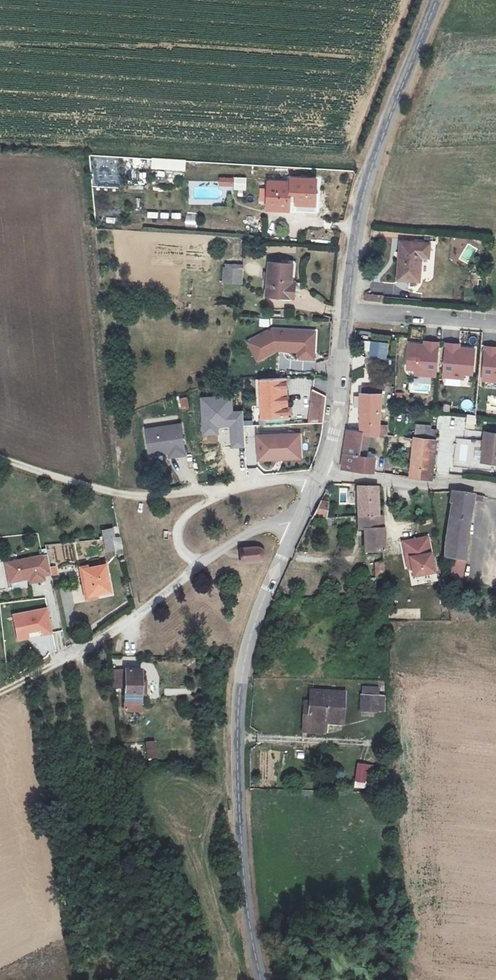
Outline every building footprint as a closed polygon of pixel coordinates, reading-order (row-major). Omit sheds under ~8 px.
[(186,170),(186,159),(152,159),(152,170),(186,170)] [(292,181),(267,180),(266,208),(291,210),(292,181)] [(429,242),(401,239),(396,279),(418,281),(420,257),(427,259),(429,242)] [(223,283),(243,284),(244,263),(223,263),(223,283)] [(289,267),(265,266),(264,300),(287,301),(289,267)] [(366,293),(365,300),(382,302),(383,295),(366,293)] [(286,353),(285,341),(315,340),(315,335),(273,333),(258,340),(267,358),(277,353),(280,353),(280,350),(285,351),(285,353),(286,353)] [(267,358),(258,340),(249,345),(258,362),(267,358)] [(314,361),(315,340),(285,341),(286,353),(299,354),(299,360),(314,361)] [(363,340),(362,349),(370,350),(371,340),(363,340)] [(436,375),(439,345),(429,344),(425,343),(410,342),(407,367),(416,368),(415,373),(436,375)] [(473,373),(475,348),(446,345),(443,375),(464,377),(464,372),(473,373)] [(495,350),(495,346),(486,345),(483,379),(495,380),(495,350)] [(352,355),(355,369),(366,367),(364,353),(352,355)] [(287,378),(262,379),(263,431),(282,430),(289,429),(288,415),(287,378)] [(379,390),(360,389),(360,426),(363,427),(377,429),(379,390)] [(311,392),(309,422),(324,423),(326,393),(311,392)] [(231,448),(246,447),(244,410),(234,411),(233,395),(200,397),(202,435),(220,434),(219,427),(229,426),(231,448)] [(177,397),(179,409),(189,408),(188,396),(177,397)] [(185,454),(181,423),(145,428),(148,450),(168,447),(169,452),(169,456),(185,454)] [(360,426),(346,425),(343,465),(374,468),(376,452),(367,450),(361,448),(362,442),(363,427),(360,426)] [(294,453),(294,434),(263,435),(264,459),(274,459),(274,454),(294,453)] [(301,458),(300,434),(294,434),(294,453),(274,454),(274,459),(301,458)] [(443,437),(421,434),(418,472),(438,474),(443,437)] [(488,434),(483,463),(495,465),(495,435),(488,434)] [(371,488),(352,486),(352,517),(372,518),(371,488)] [(481,503),(448,497),(443,539),(443,558),(463,561),(465,529),(469,505),(480,507),(481,503)] [(339,503),(323,502),(315,515),(338,516),(339,503)] [(69,512),(70,504),(56,503),(55,512),(69,512)] [(359,555),(383,555),(381,519),(372,518),(352,517),(352,532),(359,532),(359,555)] [(121,537),(113,538),(116,552),(124,551),(121,537)] [(113,538),(104,539),(106,554),(116,552),(113,538)] [(426,565),(422,541),(398,546),(401,565),(426,565)] [(254,546),(239,548),(241,563),(255,561),(261,556),(260,548),(254,546)] [(47,555),(6,563),(9,583),(29,579),(28,576),(33,575),(33,578),(43,576),(43,571),(50,570),(47,555)] [(450,560),(449,577),(464,578),(465,561),(450,560)] [(105,565),(84,569),(88,595),(110,591),(105,565)] [(429,577),(426,565),(401,565),(402,569),(406,568),(407,573),(408,581),(429,577)] [(383,566),(374,566),(374,581),(384,582),(383,566)] [(53,634),(48,610),(13,617),(18,641),(28,639),(27,634),(42,631),(43,636),(53,634)] [(143,672),(128,669),(123,712),(139,714),(143,672)] [(342,693),(308,691),(307,723),(341,725),(342,693)] [(375,696),(359,695),(358,713),(375,713),(375,696)] [(157,759),(156,741),(145,742),(146,760),(157,759)] [(369,789),(370,764),(355,764),(355,788),(369,789)]
